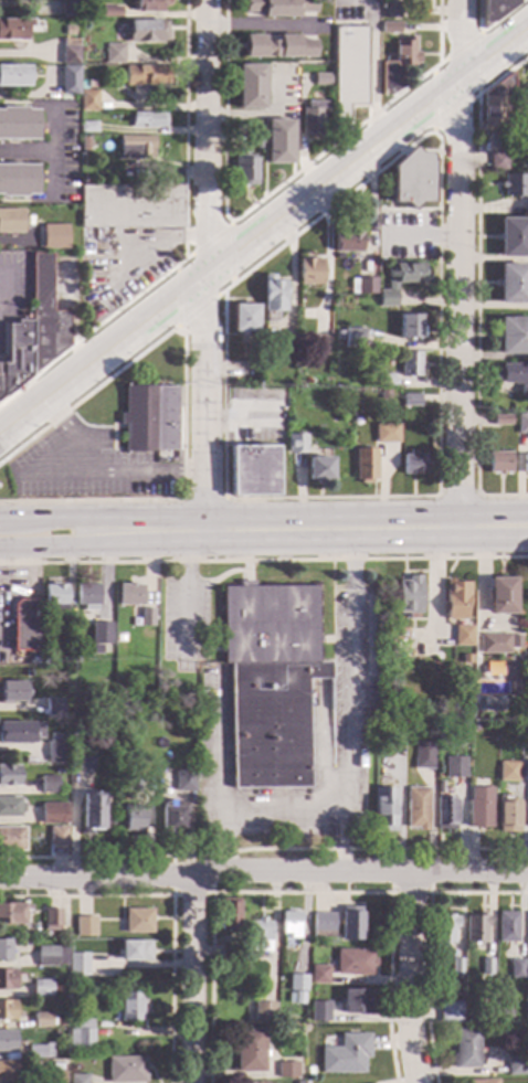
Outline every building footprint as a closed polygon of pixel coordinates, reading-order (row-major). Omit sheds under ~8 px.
[(135,13),(135,0),(165,0),(165,3),(159,3),(159,13),(135,13)] [(256,12),(256,18),(295,18),(295,0),(242,0),(242,12),(256,12)] [(482,30),(482,0),(516,0),(516,3),(482,30)] [(76,18),(60,18),(60,1),(76,1),(76,18)] [(400,19),(379,19),(379,3),(400,3),(400,19)] [(119,8),(119,18),(102,18),(102,8),(119,8)] [(25,41),(0,41),(0,20),(30,20),(30,28),(25,28),(25,41)] [(166,21),(166,41),(160,41),(160,42),(127,42),(127,20),(166,21)] [(399,33),(380,33),(380,23),(399,23),(399,33)] [(365,106),(347,106),(347,119),(332,119),(332,26),(365,26),(365,106)] [(313,57),(313,35),(241,35),(241,57),(313,57)] [(413,52),(418,52),(418,64),(413,64),(413,66),(401,66),(401,73),(402,73),(402,86),(390,95),(380,95),(380,62),(393,62),(393,41),(403,40),(403,36),(413,36),(413,52)] [(76,65),(60,65),(60,45),(61,45),(61,40),(76,39),(76,65)] [(123,64),(104,64),(104,44),(123,44),(123,64)] [(262,109),(237,109),(236,65),(261,65),(262,109)] [(27,86),(0,86),(0,66),(27,66),(27,86)] [(76,94),(60,94),(60,66),(76,66),(76,94)] [(168,85),(124,84),(124,66),(168,67),(168,85)] [(511,114),(503,114),(503,128),(482,128),(482,94),(513,72),(511,114)] [(329,85),(313,85),(313,74),(329,74),(329,85)] [(520,77),(527,77),(527,116),(517,116),(517,82),(520,82),(520,77)] [(95,110),(78,110),(78,91),(95,91),(95,110)] [(325,113),(320,113),(321,136),(302,136),(300,108),(305,108),(305,100),(325,100),(325,113)] [(36,140),(0,140),(0,109),(0,107),(24,107),(24,109),(36,110),(36,140)] [(163,114),(163,127),(159,127),(159,128),(142,128),(142,125),(130,125),(130,113),(163,114)] [(292,163),(266,163),(265,120),(292,120),(292,163)] [(95,132),(78,132),(78,121),(95,121),(95,132)] [(260,149),(253,149),(253,144),(245,144),(245,132),(249,132),(247,129),(260,129),(260,149)] [(151,157),(147,157),(147,160),(118,159),(118,136),(151,136),(151,157)] [(97,146),(87,146),(87,151),(78,151),(78,137),(97,137),(97,146)] [(419,152),(426,152),(431,155),(431,161),(432,161),(433,203),(420,203),(412,211),(404,203),(392,203),(392,167),(412,147),(419,152)] [(506,170),(489,170),(489,152),(506,152),(506,170)] [(256,185),(235,185),(235,158),(255,158),(256,185)] [(24,198),(0,197),(0,194),(0,164),(6,164),(6,162),(19,162),(19,164),(36,164),(35,194),(24,194),(24,198)] [(526,197),(503,197),(503,188),(499,188),(499,182),(503,182),(503,174),(526,174),(526,197)] [(180,229),(146,229),(146,226),(78,226),(80,185),(181,187),(180,229)] [(22,233),(0,233),(0,210),(22,210),(22,233)] [(527,257),(498,257),(499,217),(527,219),(527,257)] [(66,248),(42,248),(42,225),(66,225),(66,248)] [(361,252),(334,252),(334,232),(342,232),(342,226),(361,226),(361,252)] [(2,396),(0,398),(0,364),(3,364),(3,367),(7,367),(7,358),(7,325),(15,325),(15,320),(31,320),(31,254),(51,254),(51,311),(68,311),(68,346),(3,397),(2,396)] [(323,285),(298,285),(298,259),(323,259),(323,285)] [(423,272),(427,272),(427,283),(395,284),(397,307),(378,307),(378,290),(387,290),(387,268),(394,268),(394,264),(422,263),(423,272)] [(526,304),(498,304),(498,264),(527,265),(526,304)] [(273,280),(282,280),(282,282),(284,282),(284,312),(277,312),(277,318),(275,318),(275,321),(262,321),(262,275),(273,275),(273,280)] [(376,294),(349,294),(349,278),(368,278),(376,278),(376,294)] [(256,332),(232,331),(232,305),(256,305),(256,332)] [(420,339),(399,339),(398,315),(419,315),(420,339)] [(498,318),(527,318),(527,354),(498,354),(498,318)] [(362,348),(344,348),(342,329),(362,328),(362,348)] [(328,357),(311,357),(311,335),(328,336),(328,357)] [(295,354),(278,354),(278,336),(295,336),(295,354)] [(419,376),(400,376),(400,353),(419,353),(419,376)] [(500,364),(527,363),(527,396),(518,396),(518,383),(500,384),(500,380),(494,380),(494,368),(500,368),(500,364)] [(393,386),(374,386),(374,373),(393,374),(393,386)] [(160,386),(176,386),(176,450),(160,450),(160,455),(122,455),(122,426),(118,426),(118,413),(122,413),(122,383),(160,383),(160,386)] [(419,406),(402,406),(402,395),(419,395),(419,406)] [(516,414),(527,414),(527,434),(516,433),(516,414)] [(510,425),(493,425),(492,415),(509,415),(510,425)] [(373,444),(397,444),(397,423),(373,424),(373,444)] [(305,454),(286,454),(286,435),(305,435),(305,454)] [(275,496),(230,496),(229,447),(275,446),(275,496)] [(374,480),(370,480),(370,484),(359,484),(359,480),(353,480),(352,449),(374,448),(374,480)] [(415,455),(422,455),(422,475),(401,475),(401,454),(406,454),(406,453),(415,453),(415,455)] [(509,474),(501,474),(501,475),(496,475),(496,474),(487,474),(487,453),(509,453),(509,474)] [(330,480),(306,481),(305,458),(330,457),(330,480)] [(419,614),(395,614),(395,581),(405,581),(405,575),(419,575),(419,614)] [(514,614),(488,614),(488,577),(514,577),(514,614)] [(452,582),(467,582),(468,604),(465,604),(465,619),(444,619),(444,580),(452,580),(452,582)] [(252,587),(315,586),(316,662),(330,662),(330,679),(307,679),(308,787),(233,788),(231,663),(222,663),(221,587),(237,587),(237,581),(252,581),(252,587)] [(55,586),(64,585),(65,610),(43,612),(43,586),(50,586),(50,583),(55,583),(55,586)] [(131,586),(140,586),(140,605),(117,606),(116,585),(126,585),(126,583),(131,583),(131,586)] [(98,605),(95,605),(95,610),(82,610),(82,605),(75,605),(75,585),(97,585),(98,605)] [(36,651),(11,651),(11,616),(9,616),(10,604),(15,597),(36,597),(36,651)] [(151,609),(151,626),(139,626),(139,609),(151,609)] [(109,623),(108,644),(89,644),(91,622),(109,623)] [(453,646),(453,626),(473,626),(473,646),(453,646)] [(508,654),(477,654),(477,634),(508,634),(508,654)] [(99,655),(89,655),(89,646),(99,646),(99,655)] [(70,661),(61,660),(61,651),(70,652),(70,661)] [(23,703),(0,703),(0,682),(24,682),(23,703)] [(62,715),(45,715),(45,699),(62,699),(62,715)] [(32,744),(0,744),(0,723),(42,724),(41,739),(32,739),(32,744)] [(433,741),(433,769),(412,768),(413,741),(433,741)] [(64,763),(46,762),(46,742),(64,742),(64,763)] [(94,769),(72,769),(72,752),(94,752),(94,769)] [(464,778),(443,778),(444,757),(464,757),(464,778)] [(517,762),(517,781),(498,781),(498,762),(517,762)] [(18,786),(0,786),(0,765),(18,765),(18,786)] [(193,792),(175,792),(175,772),(194,772),(193,792)] [(57,794),(40,794),(40,776),(57,776),(57,794)] [(394,831),(372,831),(373,787),(394,787),(394,831)] [(427,831),(415,831),(416,828),(405,827),(405,787),(427,788),(427,831)] [(490,828),(467,827),(467,799),(468,799),(469,787),(492,787),(490,828)] [(104,814),(110,814),(110,828),(103,828),(103,830),(82,830),(83,794),(104,794),(104,814)] [(514,799),(518,799),(517,832),(497,831),(497,828),(498,795),(514,796),(514,799)] [(453,830),(434,829),(435,796),(453,797),(453,830)] [(20,817),(0,817),(0,798),(19,798),(19,803),(23,803),(23,811),(20,811),(20,817)] [(177,807),(183,807),(183,831),(160,831),(160,806),(161,806),(161,803),(167,803),(167,800),(177,800),(177,807)] [(66,824),(41,824),(41,803),(66,803),(66,824)] [(141,831),(123,831),(123,807),(141,807),(141,831)] [(23,851),(0,851),(0,828),(23,827),(23,851)] [(66,846),(49,846),(49,827),(66,827),(66,846)] [(235,931),(234,931),(234,934),(225,933),(225,930),(218,930),(219,902),(236,902),(235,931)] [(22,924),(0,923),(0,903),(23,903),(23,906),(29,906),(29,915),(22,915),(22,924)] [(360,939),(340,939),(340,906),(360,907),(360,939)] [(59,931),(44,930),(44,926),(43,926),(43,910),(59,910),(59,931)] [(151,933),(124,933),(124,910),(151,910),(151,933)] [(297,939),(287,939),(287,934),(279,934),(279,912),(297,912),(297,939)] [(331,932),(311,932),(311,913),(331,913),(331,932)] [(485,916),(487,916),(487,927),(485,927),(485,943),(464,943),(464,916),(478,916),(478,913),(485,913),(485,916)] [(517,943),(497,943),(497,913),(517,913),(517,943)] [(456,927),(452,927),(452,944),(445,944),(445,947),(441,947),(441,943),(434,943),(434,916),(457,917),(456,927)] [(94,936),(74,936),(74,917),(75,917),(95,917),(94,936)] [(263,922),(267,922),(267,952),(250,952),(250,922),(255,922),(255,919),(263,919),(263,922)] [(10,962),(0,961),(0,938),(10,938),(10,962)] [(148,962),(120,962),(120,941),(149,941),(148,962)] [(236,967),(219,967),(220,946),(237,946),(236,967)] [(56,948),(66,948),(66,967),(35,966),(35,947),(56,947),(56,948)] [(370,959),(374,959),(374,967),(370,967),(370,975),(335,975),(335,949),(370,951),(370,959)] [(87,975),(67,975),(67,954),(87,954),(87,975)] [(461,975),(451,975),(451,958),(461,958),(461,975)] [(492,975),(482,975),(482,959),(492,959),(492,975)] [(522,960),(522,978),(509,978),(509,959),(522,960)] [(326,985),(310,984),(310,966),(327,966),(326,985)] [(13,989),(0,989),(0,970),(14,970),(13,989)] [(305,991),(288,991),(288,975),(305,975),(305,991)] [(50,997),(32,997),(32,980),(50,980),(50,997)] [(368,1015),(341,1013),(342,990),(368,990),(368,1015)] [(139,999),(147,1000),(147,1013),(140,1013),(140,1022),(119,1022),(119,1010),(112,1010),(112,1004),(110,1004),(110,992),(139,992),(139,999)] [(302,1004),(303,993),(288,992),(287,1004),(302,1004)] [(14,1020),(0,1020),(0,1000),(14,1000),(14,1020)] [(328,1002),(328,1021),(309,1021),(310,1001),(328,1002)] [(273,1002),(273,1021),(253,1021),(253,1002),(273,1002)] [(460,1023),(439,1023),(439,1002),(461,1002),(460,1023)] [(50,1028),(33,1028),(33,1013),(50,1013),(50,1028)] [(91,1029),(93,1029),(92,1053),(67,1052),(67,1020),(91,1021),(91,1029)] [(263,1073),(235,1072),(236,1030),(263,1030),(263,1073)] [(478,1068),(452,1068),(452,1054),(455,1054),(455,1030),(478,1030),(478,1068)] [(13,1052),(0,1052),(0,1031),(13,1031),(13,1052)] [(369,1059),(365,1059),(363,1074),(320,1074),(320,1047),(340,1048),(340,1033),(369,1033),(369,1059)] [(51,1058),(44,1058),(44,1060),(27,1060),(27,1045),(44,1045),(44,1043),(51,1043),(51,1058)] [(144,1082),(107,1082),(107,1057),(144,1057),(144,1082)] [(527,1074),(506,1074),(506,1058),(527,1058),(527,1074)] [(14,1081),(0,1081),(0,1061),(14,1062),(14,1081)] [(297,1079),(276,1079),(276,1062),(297,1062),(297,1079)] [(61,1073),(60,1082),(44,1082),(44,1073),(61,1073)] [(69,1075),(69,1082),(87,1082),(87,1075),(69,1075)]
